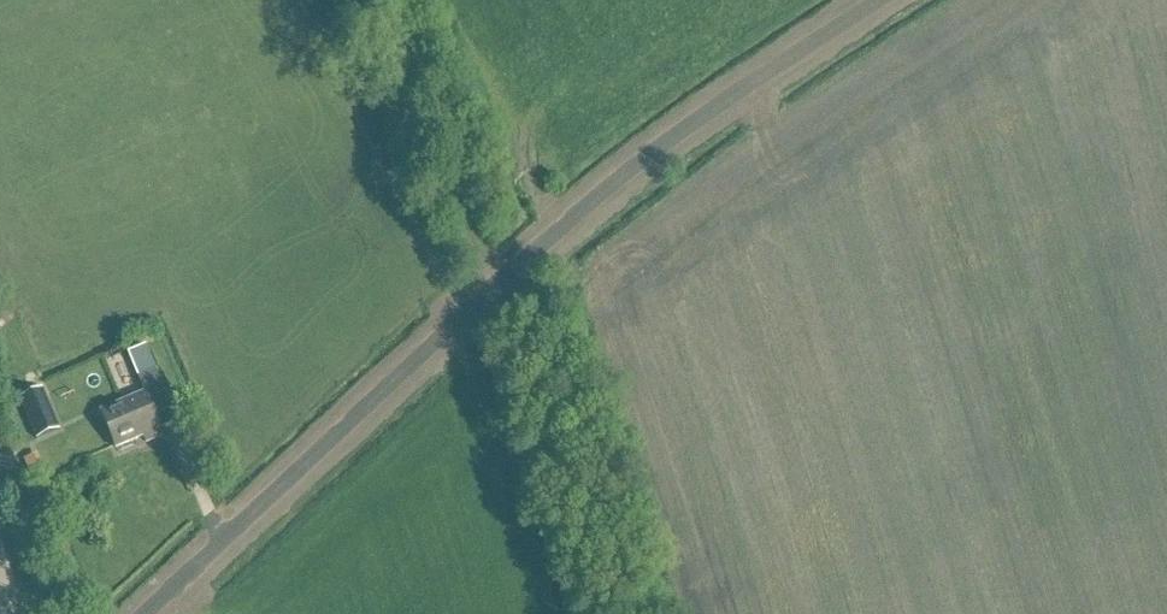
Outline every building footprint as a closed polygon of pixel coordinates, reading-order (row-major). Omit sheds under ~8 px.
[(100,412),(115,449),(160,431),(149,405),(166,398),(156,371),(138,378),(144,395),(100,412)] [(21,400),(37,440),(59,431),(43,391),(21,400)] [(31,478),(77,459),(67,435),(21,454),(31,478)]
